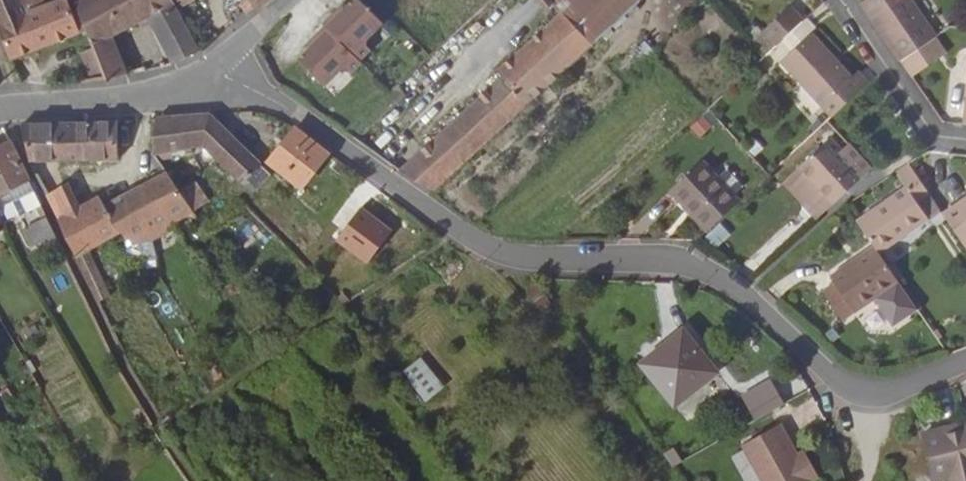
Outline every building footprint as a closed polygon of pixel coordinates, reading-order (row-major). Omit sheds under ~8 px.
[(28,11),(24,0),(0,0),(0,22),(15,58),(39,49),(32,28),(31,29),(25,14),(29,12),(28,11)] [(28,11),(41,6),(39,0),(24,0),(28,11)] [(41,6),(28,11),(29,12),(25,14),(31,29),(32,28),(39,49),(47,46),(83,30),(70,0),(57,0),(46,4),(41,6)] [(89,28),(77,0),(70,0),(83,30),(89,28)] [(157,21),(183,10),(177,0),(77,0),(89,28),(110,78),(133,74),(119,38),(157,21)] [(183,10),(185,15),(201,5),(198,0),(177,0),(183,10)] [(273,0),(252,0),(245,6),(249,14),(257,9),(260,11),(273,0)] [(637,5),(633,0),(553,0),(552,1),(564,14),(594,45),(637,5)] [(933,40),(935,38),(909,0),(868,0),(860,5),(899,62),(933,40)] [(326,96),(341,80),(348,79),(352,83),(363,71),(361,69),(371,58),(367,55),(367,48),(382,31),(356,6),(338,26),(334,22),(323,34),(325,36),(314,48),(318,52),(300,71),(326,96)] [(185,15),(183,10),(157,21),(175,63),(206,48),(185,15)] [(798,26),(786,12),(758,38),(771,52),(798,26)] [(434,196),(594,45),(564,14),(491,83),(495,86),(405,169),(434,196)] [(15,58),(0,22),(0,64),(15,58)] [(847,83),(807,40),(776,67),(828,124),(864,90),(854,78),(847,83)] [(910,77),(944,56),(933,40),(899,62),(910,77)] [(266,193),(280,178),(220,116),(160,118),(162,154),(208,153),(251,197),(260,188),(266,193)] [(124,159),(123,119),(27,122),(39,161),(124,159)] [(304,191),(334,156),(302,128),(272,163),(304,191)] [(33,181),(17,142),(0,149),(0,197),(33,181)] [(836,158),(824,144),(790,176),(825,213),(866,175),(857,164),(844,150),(836,158)] [(201,221),(162,157),(147,165),(155,180),(107,204),(101,195),(59,216),(78,257),(90,251),(122,234),(130,243),(157,242),(201,221)] [(862,221),(879,246),(884,253),(946,211),(912,163),(900,172),(911,188),(862,221)] [(704,239),(736,209),(698,168),(666,198),(704,239)] [(825,213),(790,176),(775,190),(809,227),(825,213)] [(33,213),(45,208),(39,194),(27,199),(33,213)] [(947,214),(965,241),(965,202),(947,214)] [(35,247),(58,237),(52,221),(29,231),(35,247)] [(884,253),(879,246),(834,276),(840,283),(829,290),(847,319),(904,283),(884,253)] [(89,282),(101,276),(90,251),(78,257),(89,282)] [(110,296),(101,276),(89,282),(102,309),(110,305),(107,297),(110,296)] [(688,390),(712,373),(684,334),(642,364),(674,408),(692,397),(688,390)] [(403,366),(423,400),(443,388),(423,354),(403,366)] [(692,397),(716,378),(712,373),(688,390),(692,397)] [(769,393),(741,408),(750,425),(778,411),(769,393)] [(804,463),(783,425),(745,446),(765,480),(813,480),(821,477),(812,459),(804,463)] [(938,432),(951,480),(965,480),(965,425),(938,432)] [(947,480),(951,480),(938,432),(918,437),(929,480),(945,475),(947,480)]
